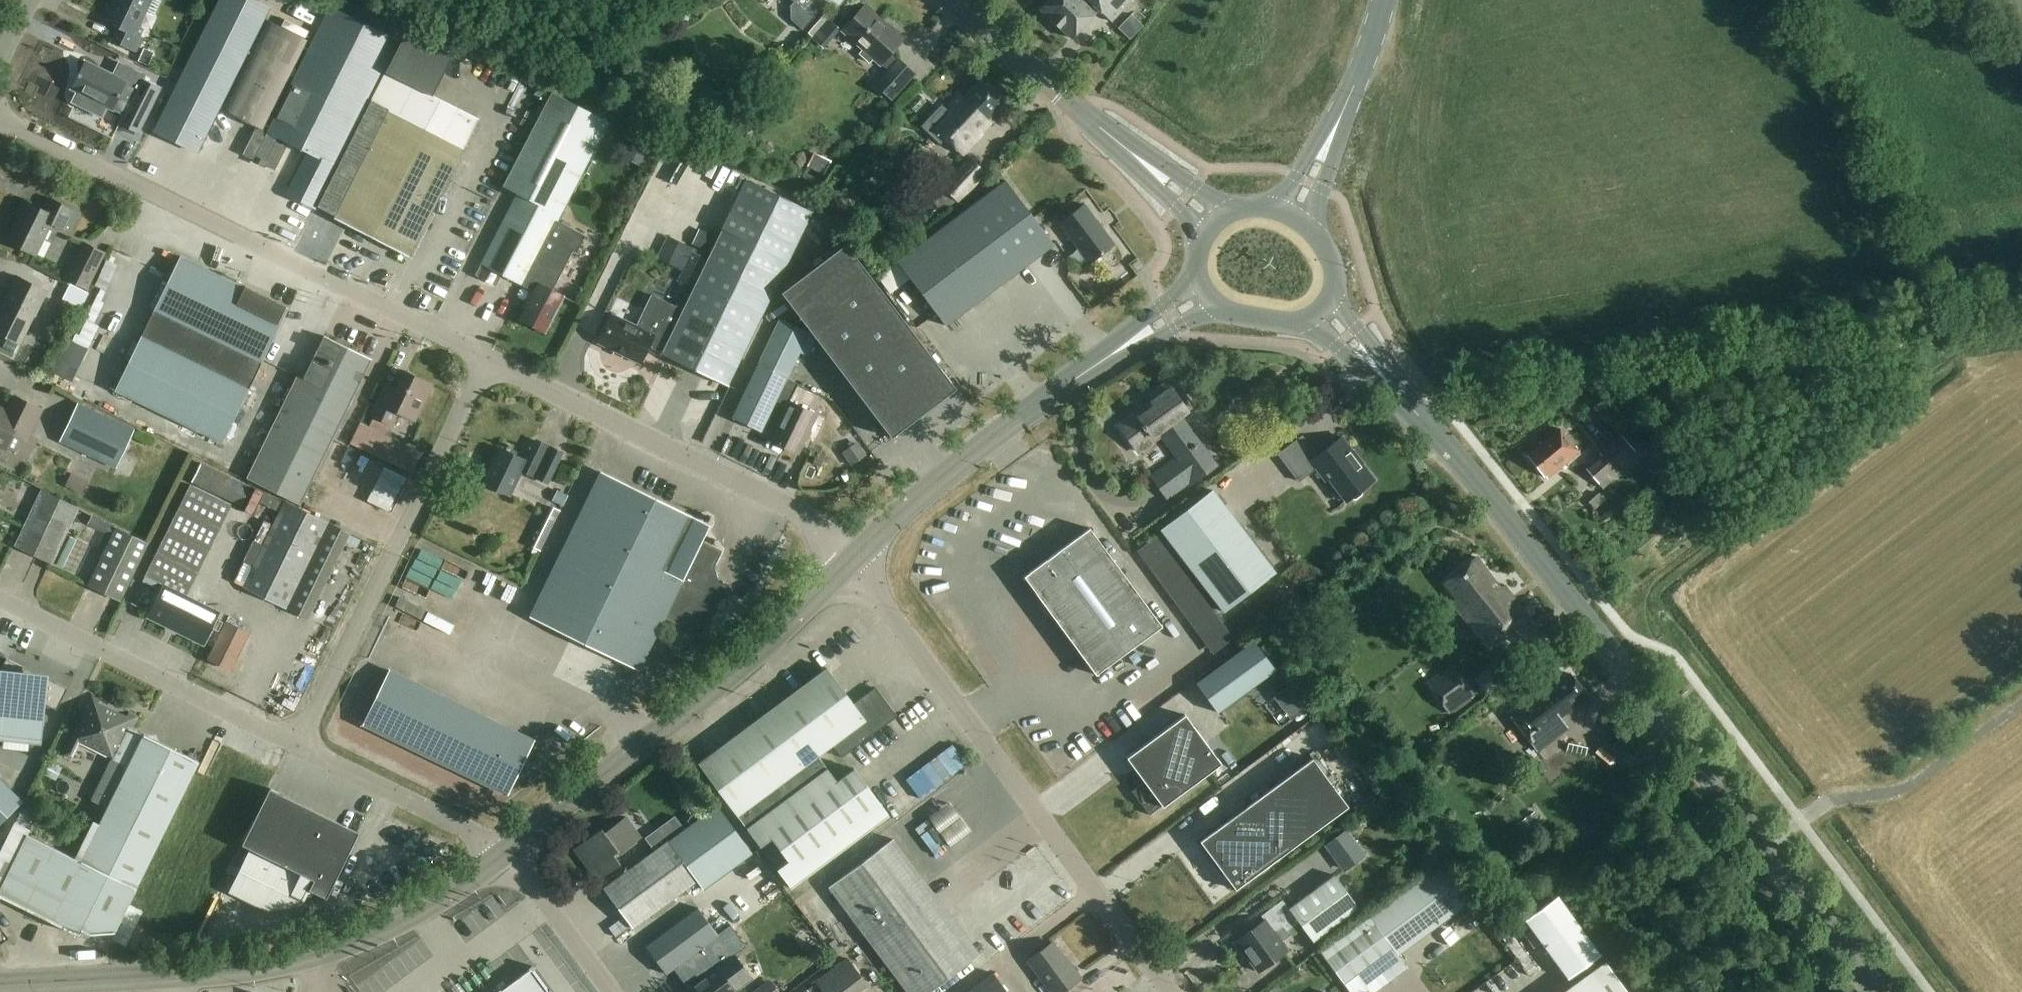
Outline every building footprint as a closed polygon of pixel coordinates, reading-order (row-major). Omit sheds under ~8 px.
[(140,37),(144,30),(138,27),(152,0),(116,0),(106,20),(120,28),(114,41),(135,52),(142,38),(140,37)] [(156,130),(198,151),(270,7),(255,0),(221,0),(156,130)] [(330,4),(267,131),(265,136),(255,131),(244,154),(255,160),(276,171),(287,148),(276,142),(279,137),(308,151),(287,194),(316,208),(337,165),(337,164),(404,28),(348,0),(343,11),(330,4)] [(795,1),(790,6),(791,19),(803,30),(827,2),(824,0),(794,0),(795,1)] [(1130,0),(1048,0),(1039,10),(1070,39),(1096,11),(1109,23),(1130,0)] [(897,61),(889,55),(903,39),(865,4),(842,31),(880,65),(882,63),(889,70),(876,85),(892,99),(915,74),(898,59),(897,61)] [(264,130),(309,40),(268,20),(223,110),(264,130)] [(1129,50),(1144,36),(1132,24),(1117,39),(1129,50)] [(410,25),(317,207),(335,216),(334,218),(409,256),(479,118),(434,95),(457,48),(410,25)] [(148,67),(155,54),(145,49),(138,62),(148,67)] [(85,61),(72,89),(79,92),(74,103),(104,117),(109,106),(126,114),(122,123),(140,132),(161,86),(143,77),(138,87),(127,82),(128,81),(85,61)] [(984,83),(978,78),(962,95),(958,91),(928,122),(962,155),(983,133),(981,132),(990,122),(987,119),(1004,101),(999,96),(1000,94),(986,81),(984,83)] [(163,92),(170,95),(176,83),(170,80),(163,92)] [(585,236),(557,221),(590,157),(608,123),(551,94),(533,128),(503,186),(517,193),(481,263),(475,275),(496,286),(502,274),(532,290),(530,294),(532,295),(520,319),(545,333),(564,296),(553,291),(574,250),(577,252),(585,236)] [(708,149),(721,141),(713,129),(700,136),(708,149)] [(814,153),(808,166),(824,174),(830,161),(814,153)] [(958,204),(987,174),(969,157),(940,187),(958,204)] [(727,386),(780,276),(812,211),(746,179),(682,310),(652,295),(637,326),(612,314),(599,343),(640,363),(649,346),(662,352),(661,353),(727,386)] [(946,325),(1054,244),(1006,180),(897,261),(946,325)] [(63,229),(73,209),(51,198),(44,211),(26,202),(6,241),(35,255),(51,223),(63,229)] [(1089,263),(1114,244),(1084,204),(1059,223),(1089,263)] [(657,256),(683,268),(693,246),(668,234),(657,256)] [(89,290),(107,252),(84,241),(66,279),(89,290)] [(850,243),(785,292),(895,436),(960,387),(850,243)] [(174,277),(117,392),(225,445),(266,361),(290,312),(182,259),(174,277)] [(111,293),(117,274),(106,271),(100,290),(111,293)] [(47,291),(16,275),(1,305),(4,306),(0,315),(0,332),(19,342),(33,315),(35,316),(47,291)] [(56,313),(68,319),(75,305),(63,299),(56,313)] [(814,335),(780,319),(758,363),(786,377),(797,353),(804,356),(814,335)] [(332,438),(372,358),(324,335),(303,378),(297,375),(246,478),(300,504),(332,438)] [(758,363),(732,418),(772,437),(770,440),(798,453),(805,438),(814,442),(825,419),(790,402),(799,383),(786,377),(758,363)] [(414,420),(432,383),(407,370),(398,388),(387,382),(371,415),(391,424),(397,412),(414,420)] [(1217,465),(1181,415),(1184,413),(1167,390),(1119,426),(1138,452),(1160,435),(1176,457),(1151,476),(1167,499),(1189,483),(1190,485),(1217,465)] [(43,409),(16,396),(8,411),(0,407),(0,444),(7,447),(14,432),(29,438),(43,409)] [(117,467),(136,428),(80,401),(61,440),(117,467)] [(385,435),(370,428),(362,424),(351,446),(412,476),(423,454),(385,435)] [(1545,481),(1579,454),(1560,431),(1527,458),(1545,481)] [(1318,455),(1302,435),(1278,454),(1299,481),(1316,468),(1326,481),(1329,478),(1346,501),(1352,497),(1354,499),(1356,499),(1362,495),(1363,492),(1361,490),(1375,479),(1342,436),(1318,455)] [(1604,490),(1623,474),(1617,467),(1635,453),(1621,436),(1600,453),(1602,457),(1587,469),(1604,490)] [(554,471),(563,453),(547,445),(537,465),(500,448),(484,482),(511,495),(522,471),(548,483),(554,471)] [(857,445),(843,456),(852,468),(867,457),(857,445)] [(242,506),(251,486),(203,463),(193,483),(242,506)] [(701,634),(724,586),(715,582),(716,580),(713,571),(710,569),(719,552),(701,543),(710,525),(602,472),(568,537),(529,615),(639,669),(665,616),(701,634)] [(82,495),(88,482),(71,474),(65,487),(82,495)] [(252,514),(263,491),(258,489),(257,488),(246,511),(252,514)] [(54,562),(65,538),(79,507),(43,490),(17,545),(54,562)] [(1224,613),(1277,572),(1214,490),(1161,531),(1224,613)] [(276,510),(281,500),(264,492),(260,502),(276,510)] [(557,492),(552,502),(563,507),(568,497),(557,492)] [(309,619),(351,533),(285,501),(242,586),(309,619)] [(551,507),(531,548),(540,552),(560,511),(551,507)] [(109,535),(113,527),(92,517),(88,525),(109,535)] [(122,601),(149,544),(114,527),(87,584),(122,601)] [(1096,674),(1162,626),(1090,527),(1023,576),(1096,674)] [(1214,655),(1235,639),(1158,536),(1137,552),(1214,655)] [(1505,590),(1481,558),(1448,583),(1460,600),(1455,605),(1491,653),(1533,621),(1508,587),(1505,590)] [(205,646),(222,612),(164,584),(147,618),(205,646)] [(233,672),(251,633),(227,621),(208,660),(233,672)] [(1218,712),(1276,669),(1254,640),(1196,684),(1218,712)] [(307,658),(302,670),(312,675),(318,662),(307,658)] [(1486,695),(1511,674),(1499,660),(1474,681),(1486,695)] [(1450,713),(1476,694),(1453,663),(1427,683),(1450,713)] [(42,735),(47,683),(43,683),(43,682),(30,676),(31,673),(12,665),(5,679),(0,679),(0,731),(42,735)] [(853,704),(826,667),(698,763),(760,847),(775,836),(781,832),(858,774),(854,768),(837,781),(818,755),(832,745),(842,757),(897,716),(876,687),(853,704)] [(1568,678),(1561,670),(1554,675),(1558,680),(1514,714),(1541,750),(1569,729),(1561,719),(1590,697),(1574,675),(1568,678)] [(508,795),(534,741),(389,671),(363,724),(508,795)] [(57,711),(57,712),(58,712),(68,690),(59,686),(59,688),(59,693),(57,711)] [(19,813),(4,846),(0,842),(0,896),(80,935),(82,930),(91,934),(114,932),(199,761),(158,741),(156,735),(150,737),(144,734),(143,735),(132,730),(138,717),(129,712),(126,718),(98,704),(101,698),(91,694),(61,755),(71,760),(81,740),(109,754),(106,759),(115,764),(117,761),(128,766),(100,824),(94,821),(76,858),(27,834),(43,803),(30,797),(21,814),(19,813)] [(1278,728),(1298,714),(1287,697),(1266,710),(1278,728)] [(1163,807),(1221,763),(1185,714),(1175,722),(1127,758),(1144,782),(1132,791),(1149,814),(1162,805),(1163,807)] [(1264,793),(1300,842),(1348,806),(1313,758),(1264,793)] [(24,796),(0,773),(0,822),(24,796)] [(781,832),(775,836),(793,861),(778,871),(791,888),(889,815),(858,774),(781,832)] [(360,832),(321,813),(269,788),(241,844),(250,849),(229,892),(267,910),(302,903),(310,888),(328,897),(360,832)] [(1236,889),(1300,842),(1264,793),(1200,841),(1236,889)] [(754,850),(724,810),(719,802),(681,829),(668,839),(667,840),(665,841),(655,848),(603,886),(632,925),(697,877),(704,887),(754,850)] [(1534,828),(1543,822),(1536,811),(1527,818),(1534,828)] [(641,838),(625,817),(610,828),(605,832),(602,828),(574,848),(598,880),(620,864),(613,854),(617,851),(619,854),(641,838)] [(657,829),(665,841),(667,840),(668,839),(681,829),(673,817),(657,829)] [(960,820),(935,826),(941,856),(966,850),(960,820)] [(1343,873),(1367,856),(1348,829),(1325,846),(1343,873)] [(828,887),(908,991),(929,991),(979,954),(893,839),(828,887)] [(771,862),(778,857),(771,849),(764,854),(771,862)] [(1398,894),(1427,933),(1468,903),(1439,863),(1398,894)] [(1293,933),(1290,929),(1299,922),(1313,941),(1359,908),(1334,875),(1289,908),(1282,900),(1261,915),(1265,920),(1234,943),(1245,958),(1247,956),(1258,972),(1288,949),(1282,941),(1293,933)] [(1568,980),(1602,955),(1559,896),(1525,920),(1568,980)] [(451,928),(466,950),(508,920),(492,899),(451,928)] [(698,908),(646,947),(666,974),(674,968),(688,988),(682,991),(739,991),(754,980),(736,954),(747,946),(731,925),(718,935),(698,908)] [(1407,968),(1369,915),(1320,951),(1351,991),(1375,991),(1407,968)] [(1053,942),(1028,961),(1051,991),(1062,991),(1081,978),(1070,963),(1069,964),(1053,942)] [(435,969),(424,950),(355,990),(356,991),(396,991),(435,969)] [(1517,950),(1510,955),(1529,985),(1537,980),(1517,950)] [(869,986),(848,958),(816,982),(817,984),(806,991),(861,991),(869,986)] [(1605,961),(1563,991),(1627,991),(1605,961)] [(532,969),(500,991),(549,991),(532,969)] [(993,973),(968,991),(1008,991),(993,973)] [(771,980),(754,991),(780,991),(771,980)]
